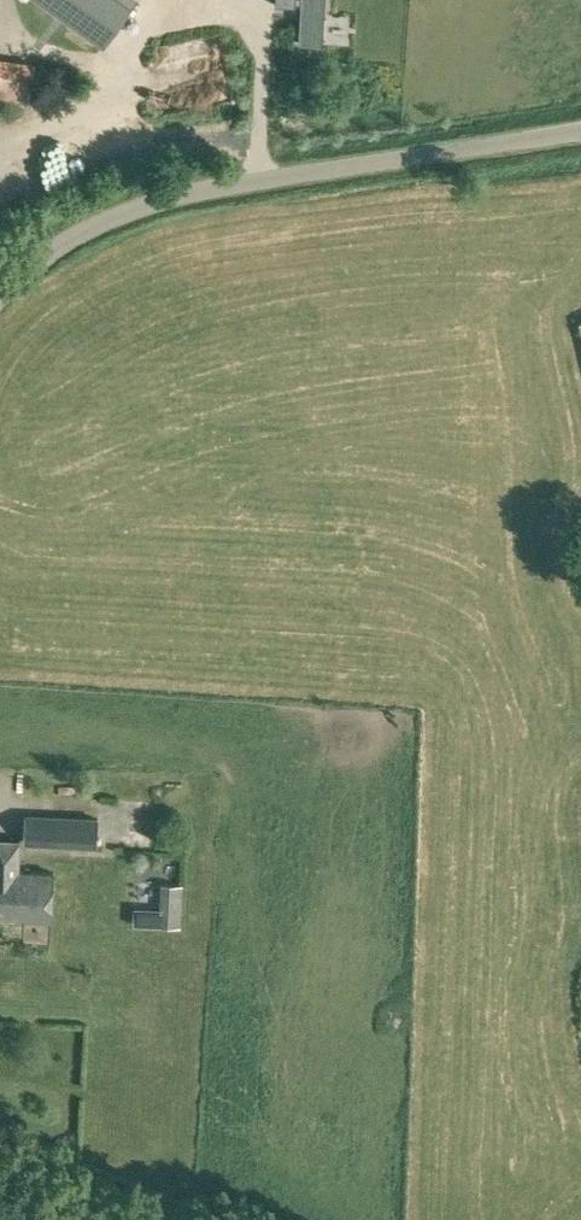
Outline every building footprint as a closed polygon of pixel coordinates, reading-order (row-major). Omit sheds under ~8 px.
[(104,45),(136,0),(40,0),(104,45)] [(298,33),(323,35),(326,0),(301,0),(298,33)] [(28,103),(34,61),(0,56),(0,99),(28,103)] [(25,812),(24,842),(97,847),(98,816),(25,812)] [(15,914),(15,917),(51,918),(52,871),(18,871),(19,839),(0,838),(0,914),(15,914)] [(178,926),(181,884),(162,883),(160,907),(159,925),(178,926)]
